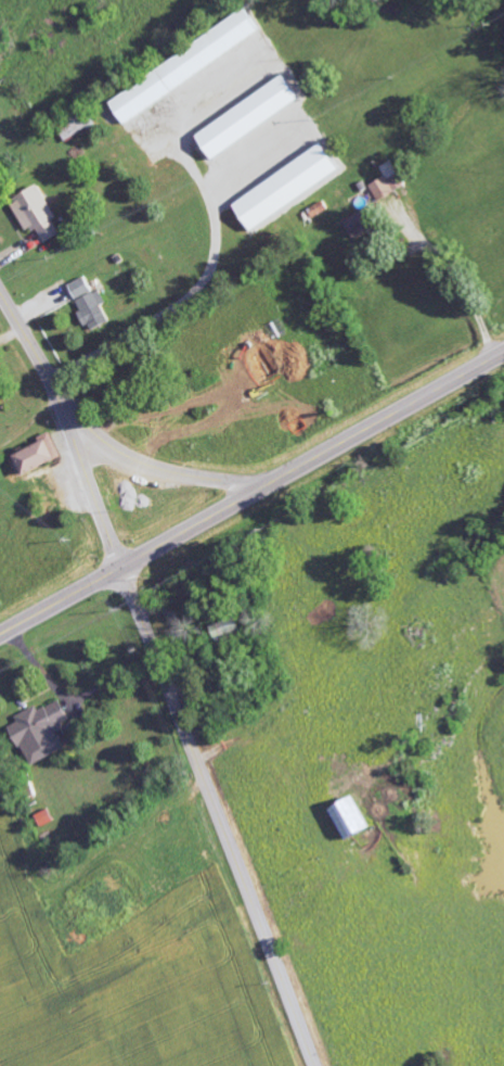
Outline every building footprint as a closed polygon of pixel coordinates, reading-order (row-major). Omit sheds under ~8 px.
[(124,123),(261,32),(247,10),(109,101),(124,123)] [(196,135),(211,159),(303,102),(287,77),(196,135)] [(233,204),(251,231),(343,173),(325,146),(233,204)] [(406,186),(391,161),(379,168),(385,177),(370,186),(379,202),(406,186)] [(30,234),(39,229),(47,244),(63,234),(56,222),(60,219),(41,185),(12,202),(30,234)] [(343,222),(354,240),(375,228),(364,210),(343,222)] [(95,294),(88,278),(70,286),(89,331),(111,321),(104,306),(108,304),(102,291),(95,294)] [(26,477),(59,461),(50,441),(16,457),(26,477)] [(214,628),(220,645),(247,635),(241,618),(214,628)] [(68,748),(58,728),(73,721),(62,700),(40,711),(37,706),(16,716),(18,722),(11,726),(30,766),(68,748)] [(332,807),(347,839),(372,828),(357,796),(332,807)] [(35,815),(40,827),(54,821),(50,809),(35,815)]
